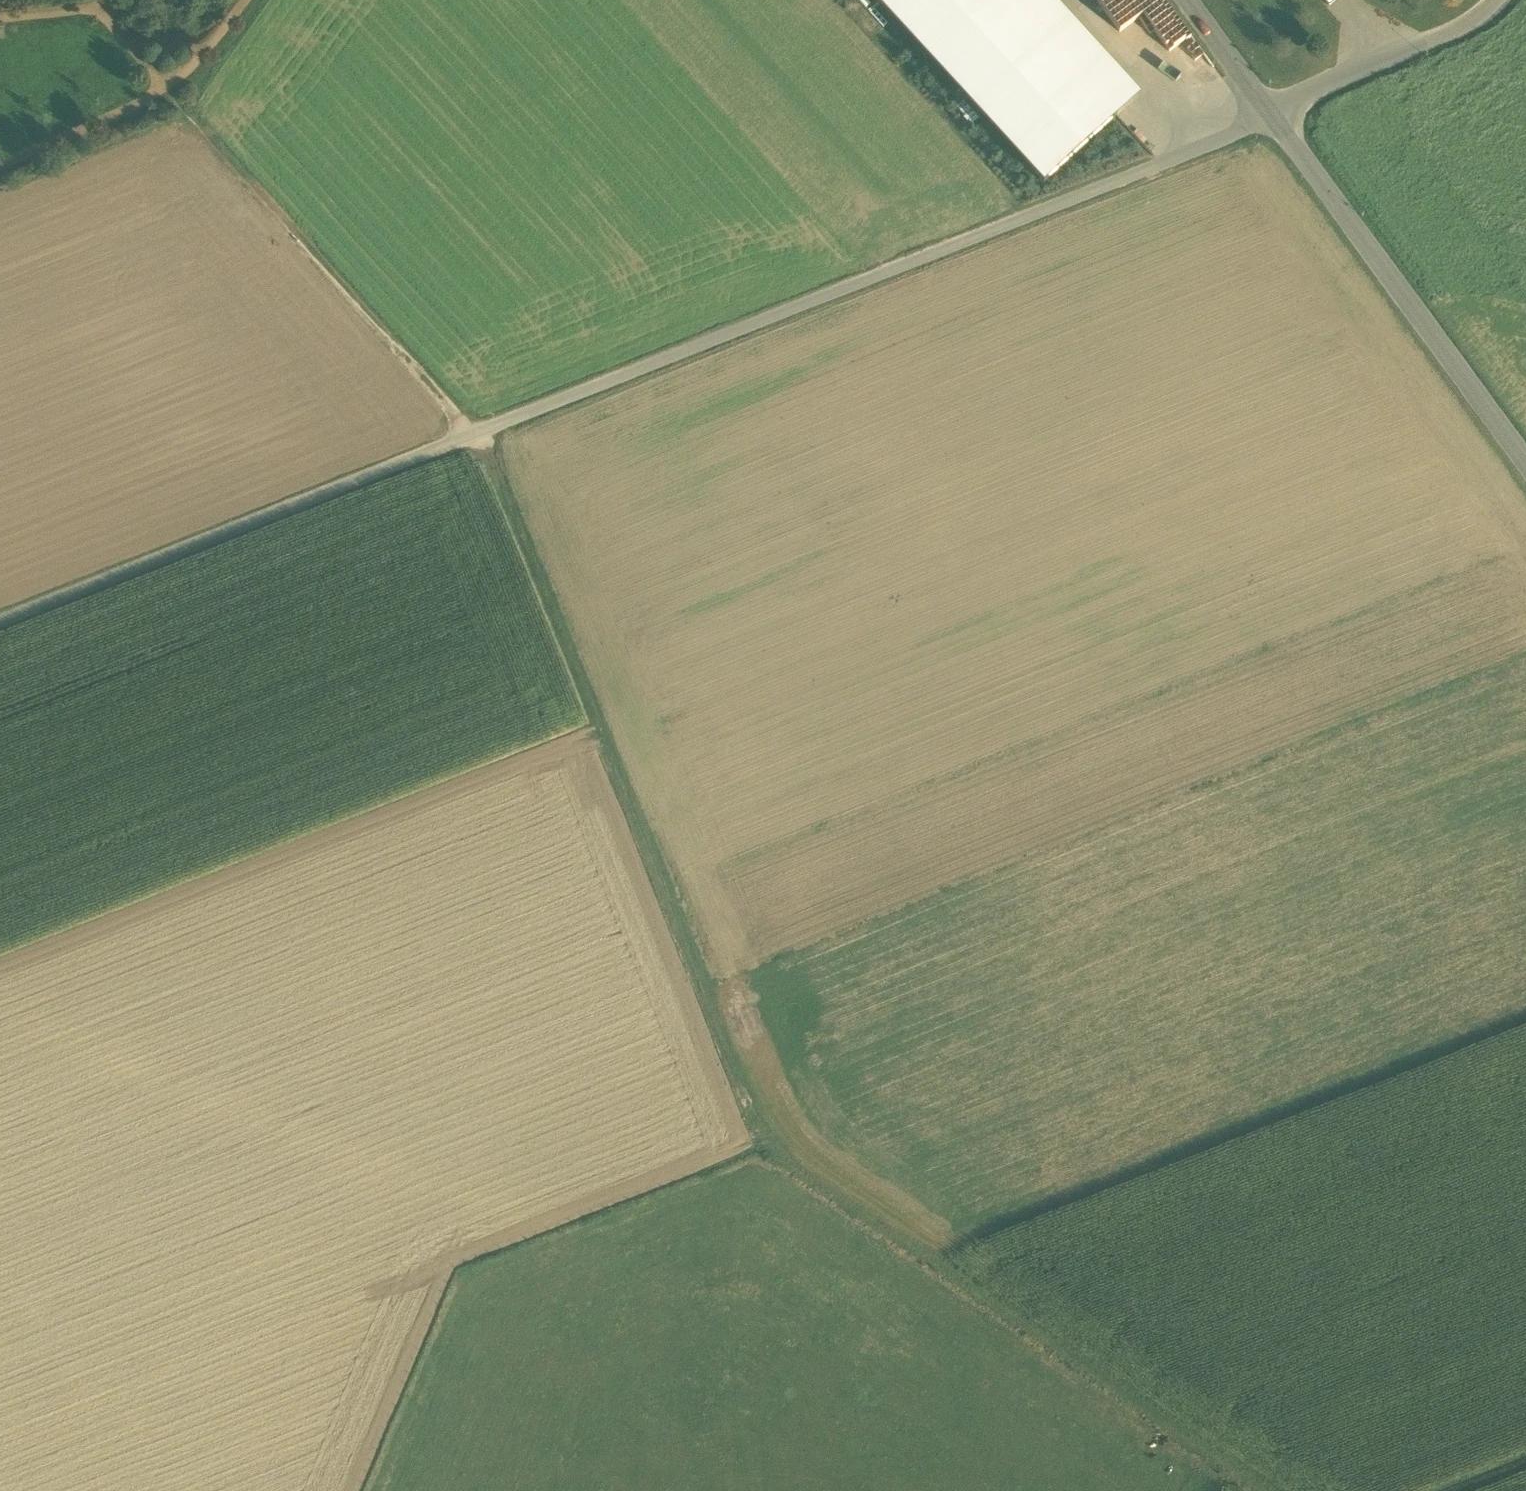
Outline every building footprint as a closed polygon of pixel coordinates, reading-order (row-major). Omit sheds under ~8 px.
[(1116,115),(1010,0),(875,0),(1042,182),(1116,115)] [(1116,115),(1137,95),(1050,0),(1010,0),(1116,115)] [(1164,50),(1187,35),(1163,0),(1130,0),(1164,50)]
